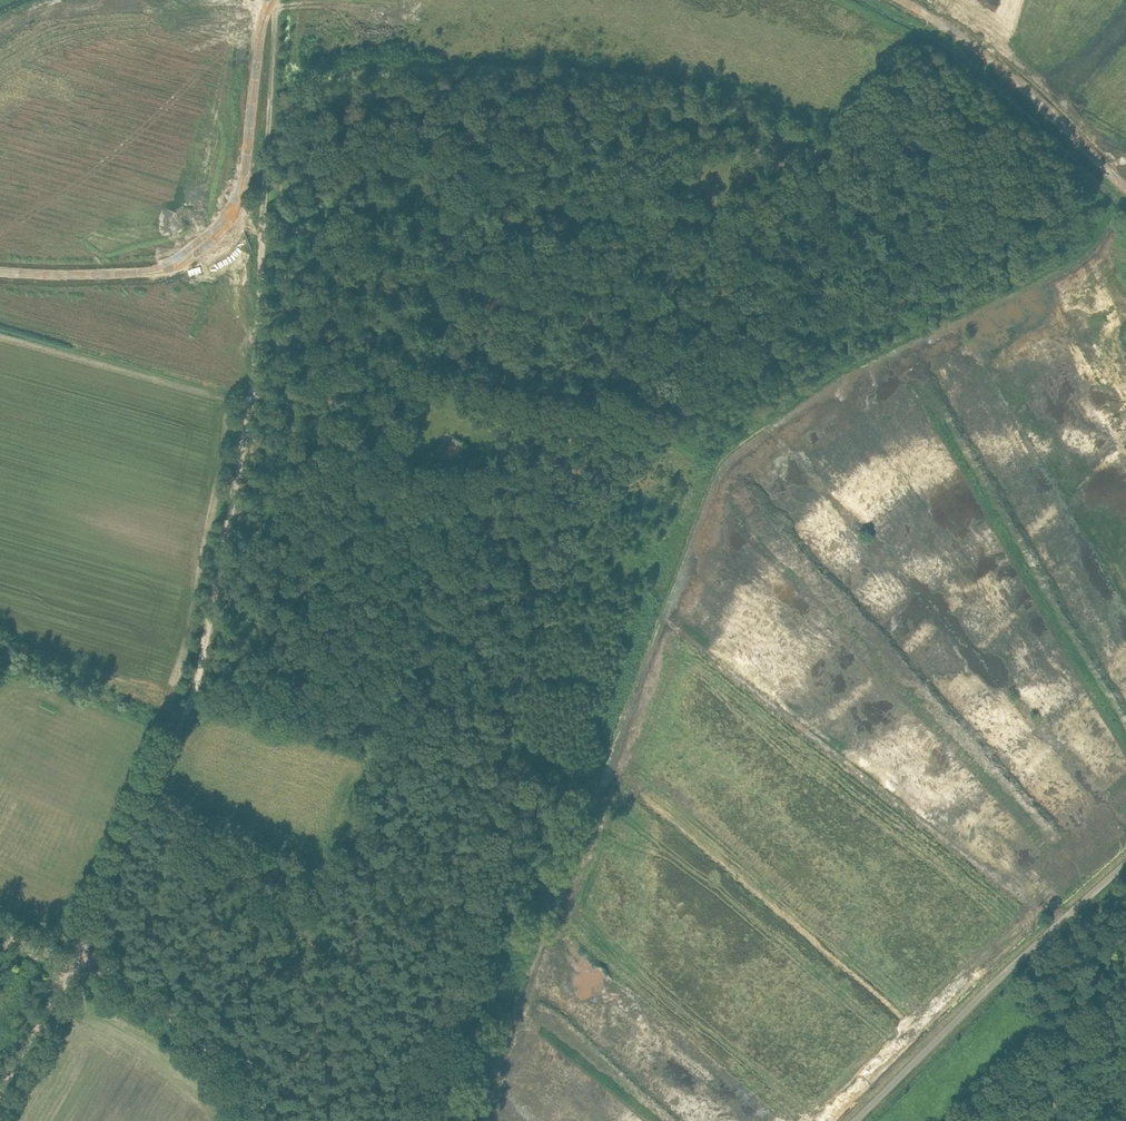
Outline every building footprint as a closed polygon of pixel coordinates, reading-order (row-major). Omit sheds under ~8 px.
[(452,437),(444,453),(455,459),(464,442),(452,437)] [(31,920),(27,930),(45,936),(49,926),(31,920)] [(1046,1108),(1042,1115),(1048,1119),(1054,1109),(1057,1113),(1060,1108),(1046,1100),(1042,1106),(1046,1108)]
